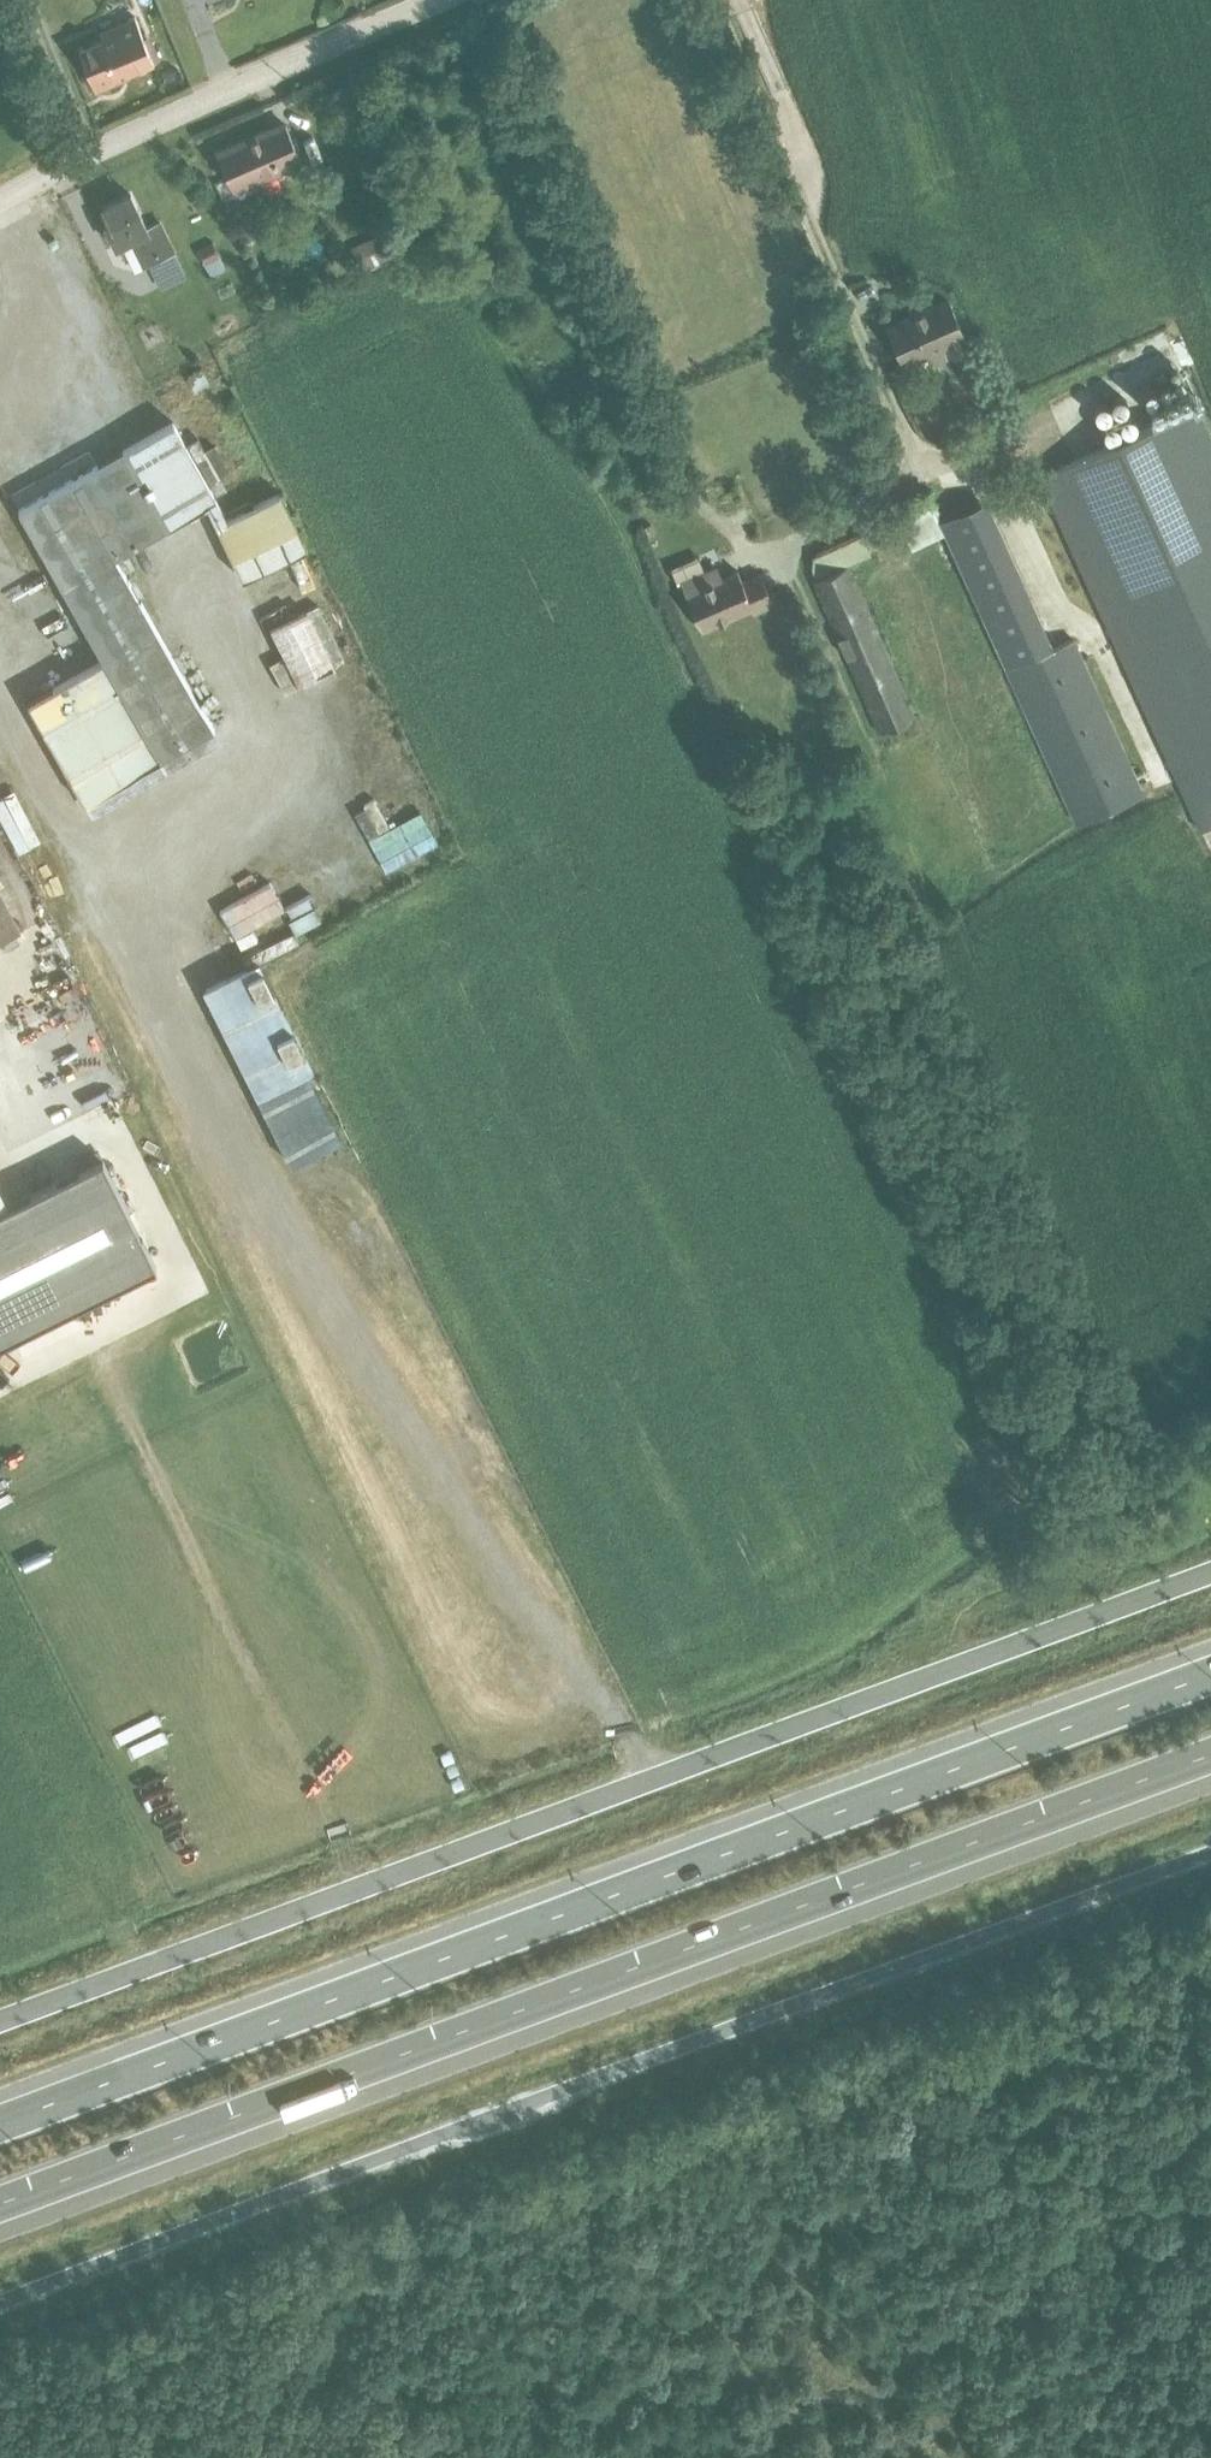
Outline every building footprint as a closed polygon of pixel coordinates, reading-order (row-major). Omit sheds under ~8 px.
[(144,19),(79,46),(89,70),(84,72),(90,86),(95,84),(96,87),(119,78),(117,74),(159,57),(144,19)] [(286,122),(218,152),(235,192),(303,161),(286,122)] [(131,192),(103,206),(111,221),(106,224),(117,246),(122,244),(135,270),(177,248),(162,216),(147,225),(131,192)] [(386,229),(352,244),(362,268),(396,253),(386,229)] [(214,238),(197,245),(210,274),(227,266),(214,238)] [(925,307),(886,323),(903,367),(931,355),(934,364),(953,356),(972,348),(950,295),(925,305),(925,307)] [(1115,349),(1120,362),(1143,354),(1138,341),(1115,349)] [(201,365),(188,374),(196,388),(210,380),(201,365)] [(1040,477),(1200,829),(1210,824),(1210,431),(1199,404),(1040,477)] [(174,418),(18,506),(103,656),(28,698),(92,813),(222,740),(125,567),(135,562),(127,546),(205,503),(241,575),(307,544),(281,489),(228,514),(216,492),(228,485),(221,472),(231,466),(215,440),(206,445),(199,433),(187,440),(174,418)] [(1004,664),(1054,646),(987,499),(945,517),(936,497),(897,515),(912,549),(945,534),(1004,664)] [(816,579),(850,564),(853,563),(871,555),(862,535),(812,556),(811,568),(816,579)] [(699,555),(670,567),(677,583),(681,581),(702,631),(753,610),(754,614),(775,606),(761,573),(743,581),(737,568),(722,575),(718,564),(705,569),(699,555)] [(850,564),(816,579),(812,581),(878,732),(916,715),(850,564)] [(317,601),(270,624),(300,688),(337,670),(333,661),(344,656),(317,601)] [(1054,646),(1004,664),(1077,825),(1145,794),(1075,638),(1054,646)] [(43,837),(24,781),(0,789),(0,794),(17,846),(43,837)] [(381,794),(359,807),(374,833),(396,820),(381,794)] [(394,870),(448,839),(428,805),(374,835),(394,870)] [(272,882),(222,910),(236,936),(319,889),(312,877),(279,895),(272,882)] [(22,932),(0,888),(0,944),(22,932)] [(276,950),(302,940),(298,930),(273,939),(276,950)] [(260,960),(203,989),(292,1166),(343,1140),(308,1070),(313,1067),(260,960)] [(9,1206),(62,1313),(156,1266),(102,1159),(9,1206)] [(9,1206),(0,1188),(0,1344),(62,1313),(9,1206)]
